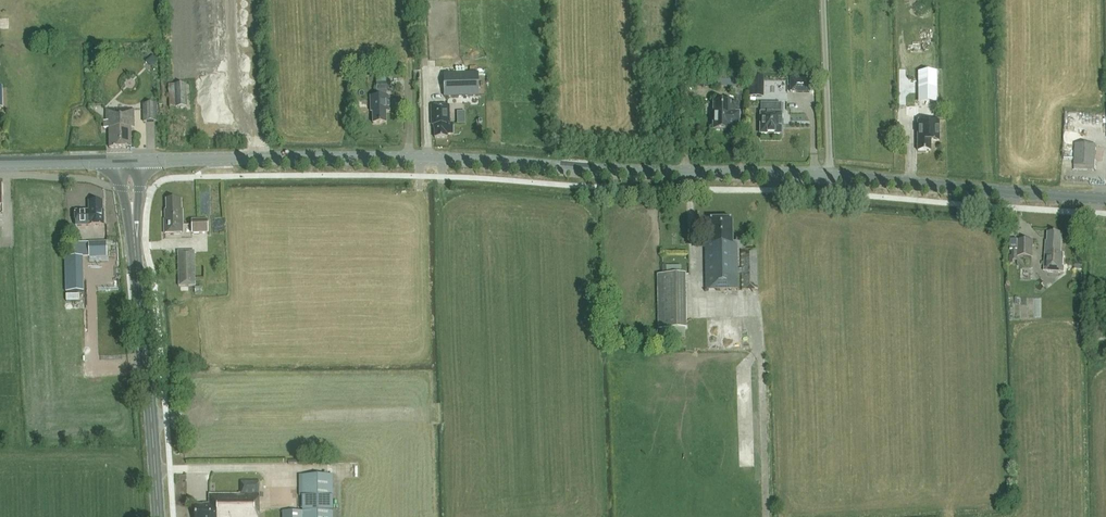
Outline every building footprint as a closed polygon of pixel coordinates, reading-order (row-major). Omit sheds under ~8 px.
[(376,74),(376,81),(377,97),(371,97),(371,112),(373,112),(373,124),(386,123),(386,112),(390,112),(389,96),(387,96),(386,92),(389,92),(388,73),(376,74)] [(479,73),(444,74),(445,97),(479,96),(479,73)] [(934,73),(917,73),(917,104),(935,103),(934,73)] [(716,76),(697,75),(697,86),(716,87),(716,76)] [(744,76),(719,75),(718,87),(743,88),(744,76)] [(810,92),(810,79),(790,78),(790,92),(810,92)] [(187,107),(186,84),(168,84),(169,108),(187,107)] [(739,129),(739,114),(738,114),(738,103),(714,102),(713,131),(729,131),(730,128),(739,129)] [(157,122),(157,104),(143,104),(143,122),(157,122)] [(760,113),(760,134),(781,134),(781,113),(781,104),(761,104),(761,113),(760,113)] [(446,134),(453,134),(453,124),(450,124),(449,106),(431,106),(432,123),(434,123),(434,138),(446,138),(446,134)] [(134,128),(134,110),(106,110),(106,119),(104,119),(104,128),(109,128),(109,148),(131,148),(131,128),(134,128)] [(931,141),(933,141),(939,141),(939,128),(939,120),(917,120),(918,128),(918,151),(931,151),(931,141)] [(1094,167),(1095,146),(1076,145),(1074,166),(1094,167)] [(164,234),(183,233),(182,209),(181,209),(181,199),(166,200),(167,212),(164,212),(164,234)] [(102,202),(89,202),(89,211),(75,212),(76,227),(104,227),(103,211),(102,211),(102,202)] [(225,215),(214,215),(214,230),(225,230),(225,215)] [(208,233),(208,219),(191,219),(192,234),(208,233)] [(742,290),(757,290),(757,249),(745,249),(745,238),(737,238),(737,241),(732,242),(732,220),(708,220),(708,245),(705,245),(706,290),(738,290),(738,273),(742,273),(742,290)] [(1061,254),(1062,234),(1048,233),(1047,246),(1046,246),(1044,262),(1044,271),(1062,273),(1063,254),(1061,254)] [(1033,240),(1018,239),(1018,241),(1011,241),(1011,250),(1012,250),(1012,256),(1009,255),(1009,264),(1013,264),(1014,261),(1017,261),(1017,257),(1033,257),(1033,240)] [(107,257),(106,242),(88,242),(89,257),(107,257)] [(196,286),(195,251),(178,251),(178,286),(196,286)] [(79,293),(78,261),(68,261),(69,294),(79,293)] [(693,329),(691,273),(661,274),(662,330),(693,329)] [(333,475),(302,475),(302,516),(333,516),(333,475)] [(241,481),(241,494),(209,495),(209,504),(203,504),(203,506),(194,506),(194,508),(193,508),(193,513),(195,513),(195,516),(259,516),(259,481),(241,481)]
